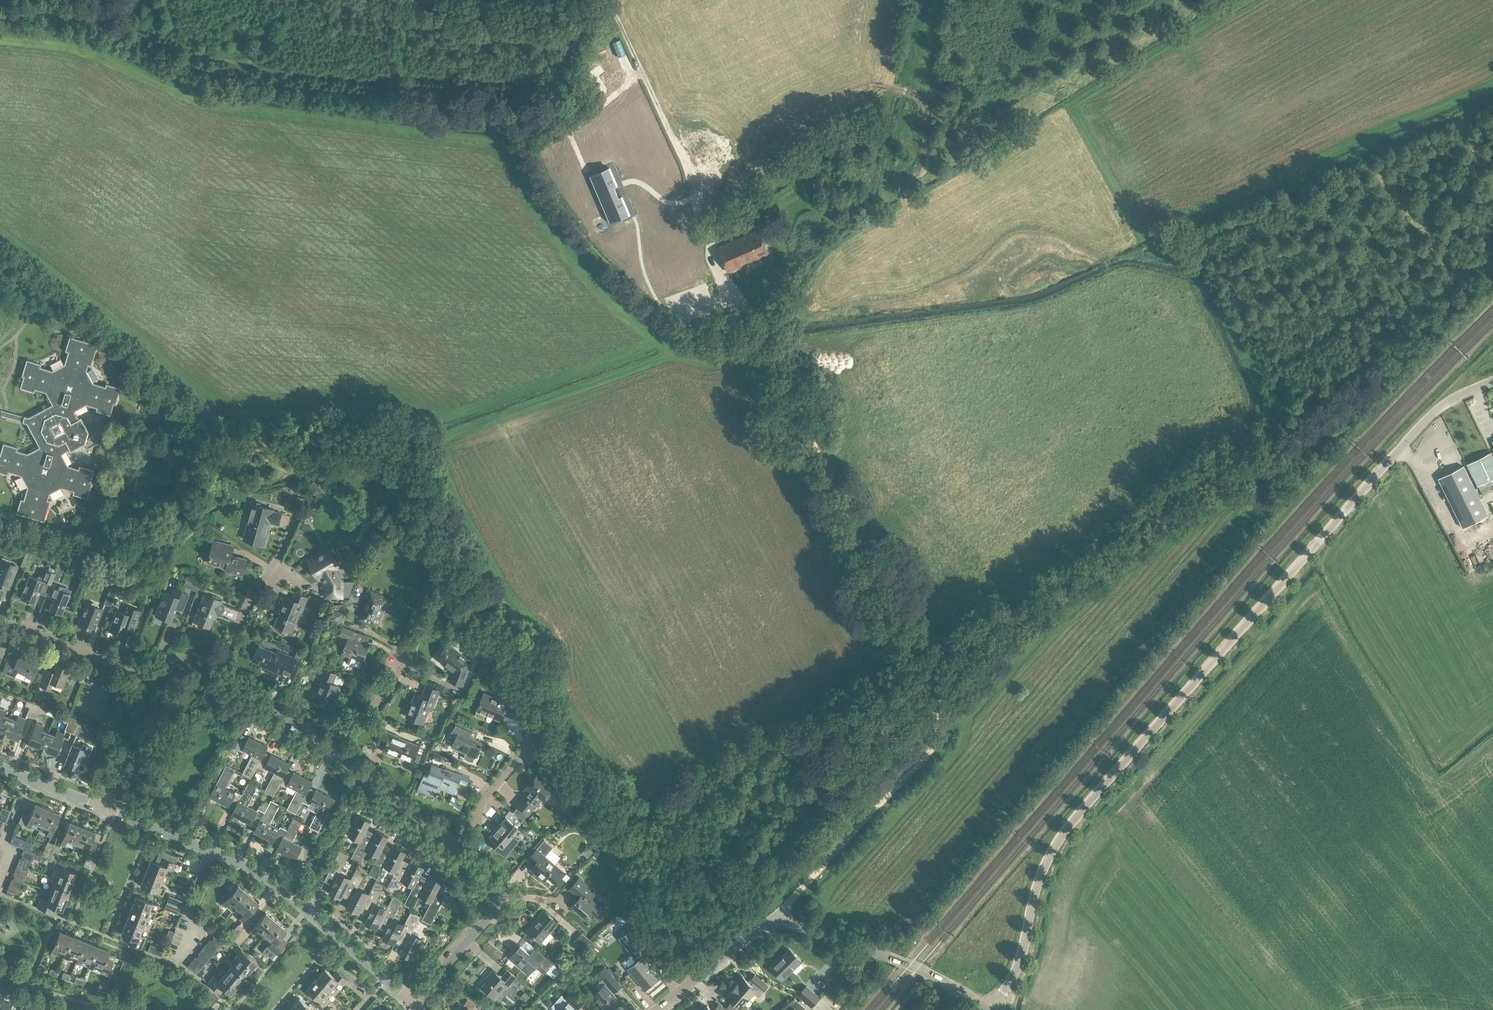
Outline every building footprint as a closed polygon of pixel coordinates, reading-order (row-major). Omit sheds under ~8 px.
[(610,166),(590,175),(610,223),(631,212),(610,166)] [(728,271),(769,254),(759,231),(719,249),(728,271)] [(24,416),(22,422),(26,423),(39,447),(27,454),(17,451),(17,448),(3,443),(0,453),(0,472),(7,475),(8,472),(21,475),(27,487),(23,500),(20,499),(16,513),(44,522),(50,501),(47,500),(49,494),(61,488),(73,491),(72,494),(87,498),(91,482),(90,482),(93,470),(79,466),(78,469),(67,466),(61,454),(69,450),(70,451),(84,443),(88,431),(80,418),(78,419),(74,411),(86,405),(96,408),(95,411),(110,415),(113,404),(115,404),(120,388),(105,384),(105,387),(92,383),(86,371),(88,365),(90,365),(97,345),(69,337),(65,351),(68,352),(64,364),(52,371),(40,367),(40,364),(26,360),(21,376),(23,377),(20,388),(34,392),(35,389),(45,392),(52,405),(28,417),(24,416)] [(22,422),(24,416),(1,409),(0,407),(0,415),(22,422)] [(1467,464),(1478,486),(1492,478),(1492,458),(1490,452),(1467,464)] [(1463,466),(1438,478),(1463,528),(1488,515),(1463,466)] [(317,478),(311,483),(321,493),(326,488),(317,478)] [(302,510),(305,499),(298,497),(295,508),(302,510)] [(278,525),(282,513),(274,511),(274,510),(260,506),(261,503),(252,501),(246,522),(250,523),(245,539),(265,545),(271,523),(278,525)] [(227,568),(226,571),(242,575),(246,559),(232,556),(235,545),(214,540),(208,563),(211,564),(212,559),(211,564),(227,568)] [(342,581),(339,575),(343,572),(341,567),(346,564),(333,542),(323,548),(325,552),(309,561),(319,579),(323,577),(328,584),(327,596),(342,596),(342,581)] [(24,566),(30,550),(23,547),(16,563),(24,566)] [(7,561),(5,565),(1,563),(0,564),(0,585),(8,588),(17,565),(7,561)] [(130,577),(133,568),(128,566),(125,575),(130,577)] [(46,595),(54,573),(45,570),(43,576),(41,575),(37,577),(36,578),(29,575),(20,598),(35,603),(39,593),(46,595)] [(56,571),(53,579),(58,581),(61,572),(56,571)] [(197,573),(196,583),(205,584),(206,574),(197,573)] [(61,614),(69,594),(59,590),(61,586),(53,582),(47,598),(53,600),(49,609),(51,610),(51,611),(58,614),(59,613),(61,614)] [(111,606),(117,590),(110,587),(104,603),(111,606)] [(182,610),(189,594),(173,588),(171,594),(164,592),(155,615),(170,621),(176,608),(182,610)] [(382,622),(388,605),(387,605),(389,598),(370,590),(358,620),(377,628),(380,621),(382,622)] [(302,613),(308,597),(295,592),(291,599),(285,597),(282,604),(283,605),(275,625),(291,631),(299,611),(302,613)] [(219,616),(224,605),(221,604),(222,601),(204,594),(193,621),(209,628),(212,619),(215,619),(217,615),(219,616)] [(94,631),(102,609),(86,603),(78,624),(94,631)] [(133,631),(141,610),(127,605),(124,613),(116,610),(109,630),(124,636),(127,628),(133,631)] [(339,624),(344,613),(332,608),(328,620),(339,624)] [(318,629),(321,622),(313,618),(310,626),(318,629)] [(363,661),(369,646),(353,639),(356,632),(343,627),(340,635),(349,638),(342,654),(350,657),(351,656),(363,661)] [(462,686),(472,662),(448,644),(437,658),(454,671),(450,681),(462,686)] [(280,654),(259,646),(252,661),(268,668),(267,669),(281,674),(283,669),(291,672),(297,659),(281,652),(280,654)] [(480,647),(475,660),(482,662),(487,649),(480,647)] [(488,649),(484,659),(491,662),(493,657),(488,649)] [(2,672),(23,680),(25,675),(33,678),(40,661),(21,653),(19,658),(16,656),(15,659),(8,657),(2,672)] [(313,663),(315,658),(306,654),(304,659),(313,663)] [(63,687),(70,669),(56,663),(52,671),(45,669),(39,685),(49,690),(52,683),(63,687)] [(338,694),(341,687),(333,683),(336,674),(324,669),(319,679),(323,681),(314,701),(331,708),(337,694),(338,694)] [(432,711),(440,690),(426,685),(422,697),(415,694),(406,716),(424,724),(429,709),(432,711)] [(2,696),(7,698),(9,693),(0,689),(0,701),(2,696)] [(512,703),(514,696),(502,691),(499,699),(484,693),(477,711),(499,720),(502,714),(513,718),(518,705),(512,703)] [(32,717),(37,704),(27,700),(25,705),(29,707),(26,714),(32,717)] [(37,704),(32,717),(37,719),(40,711),(45,713),(47,708),(37,704)] [(10,717),(3,714),(5,710),(0,708),(0,735),(2,736),(10,717)] [(10,717),(2,736),(9,738),(10,736),(17,739),(25,718),(19,715),(17,720),(10,717)] [(71,732),(76,719),(65,715),(63,721),(67,723),(64,730),(71,732)] [(76,719),(71,732),(76,734),(79,726),(84,728),(86,723),(76,719)] [(41,751),(48,732),(41,730),(43,725),(36,722),(28,744),(35,746),(34,748),(41,751)] [(475,758),(482,742),(470,736),(473,730),(456,722),(451,733),(457,736),(452,747),(466,753),(464,757),(468,760),(473,762),(475,758)] [(413,762),(420,746),(399,737),(399,736),(383,730),(377,743),(385,747),(383,751),(392,755),(392,753),(413,762)] [(48,732),(41,751),(47,754),(48,752),(55,754),(64,733),(57,731),(55,735),(48,732)] [(256,770),(258,766),(262,757),(265,752),(268,746),(249,737),(249,738),(242,734),(235,748),(242,752),(243,750),(252,754),(242,774),(251,778),(256,770)] [(85,763),(92,747),(82,743),(80,748),(72,745),(64,765),(76,769),(80,761),(85,763)] [(265,752),(262,757),(258,766),(264,770),(266,768),(275,772),(265,791),(274,796),(280,784),(283,777),(284,777),(287,770),(290,764),(272,755),(271,756),(265,752)] [(243,795),(236,791),(235,793),(225,789),(235,769),(226,765),(210,797),(229,806),(229,805),(235,809),(239,802),(243,795)] [(450,772),(432,765),(429,770),(426,769),(417,790),(430,795),(434,786),(454,794),(458,783),(466,786),(469,778),(451,771),(450,772)] [(306,794),(306,795),(310,788),(313,782),(294,772),(293,773),(287,770),(284,777),(283,777),(280,784),(287,788),(288,785),(297,790),(287,809),(296,814),(302,802),(306,794)] [(544,799),(555,785),(540,773),(529,786),(527,785),(523,790),(526,794),(517,804),(519,806),(514,812),(524,820),(542,798),(544,799)] [(265,812),(268,807),(263,804),(260,805),(257,811),(248,806),(258,787),(249,783),(243,795),(239,802),(235,809),(232,814),(251,824),(251,823),(258,826),(261,819),(261,820),(265,812)] [(302,802),(309,805),(310,803),(320,808),(310,827),(319,831),(335,800),(316,790),(316,791),(310,788),(306,795),(306,794),(302,802)] [(280,829),(279,829),(270,824),(280,805),(271,800),(268,807),(265,812),(261,820),(261,819),(258,826),(255,832),(273,842),(274,841),(280,844),(280,843),(287,830),(281,827),(280,829)] [(41,825),(48,808),(42,805),(42,806),(36,804),(36,803),(35,803),(26,826),(30,828),(32,822),(41,825)] [(496,805),(490,812),(496,817),(502,810),(496,805)] [(48,808),(41,825),(50,829),(47,835),(51,836),(60,813),(53,811),(54,810),(48,808)] [(506,856),(519,841),(512,835),(518,827),(516,825),(520,821),(508,811),(504,815),(506,817),(490,837),(498,844),(495,847),(506,856)] [(366,850),(375,834),(367,830),(371,822),(359,816),(358,815),(348,835),(360,841),(351,859),(360,864),(366,851),(366,850)] [(293,818),(287,830),(280,843),(280,844),(277,850),(296,859),(296,858),(303,862),(310,847),(303,844),(302,846),(293,842),(303,822),(293,818)] [(76,843),(83,826),(77,823),(76,824),(70,822),(70,821),(61,844),(64,846),(67,840),(76,843)] [(83,826),(76,843),(84,846),(81,853),(87,856),(83,865),(90,868),(98,848),(95,847),(97,842),(92,839),(95,831),(94,831),(88,829),(89,828),(83,826)] [(384,865),(392,849),(384,845),(388,837),(377,831),(376,831),(375,834),(366,850),(366,851),(378,856),(369,874),(378,879),(384,866),(384,865)] [(394,844),(397,834),(391,832),(388,842),(394,844)] [(554,882),(564,871),(546,856),(554,847),(545,840),(528,860),(534,865),(530,869),(544,881),(548,876),(554,882)] [(49,858),(54,845),(47,842),(42,855),(49,858)] [(54,845),(49,858),(55,860),(60,847),(54,845)] [(402,881),(410,864),(402,860),(406,852),(394,846),(392,849),(384,865),(384,866),(396,872),(386,889),(395,894),(402,881)] [(22,856),(32,860),(33,859),(35,853),(24,849),(21,854),(23,855),(22,856)] [(352,879),(351,879),(340,873),(349,855),(340,851),(325,881),(333,885),(329,892),(341,899),(343,896),(352,879)] [(29,868),(32,860),(22,856),(21,859),(20,858),(18,863),(29,868)] [(57,858),(54,864),(66,868),(68,863),(57,858)] [(145,873),(168,882),(170,876),(164,874),(166,868),(172,870),(175,864),(161,858),(159,864),(150,860),(145,873)] [(419,896),(428,879),(420,875),(424,868),(412,861),(410,864),(402,881),(413,887),(404,905),(413,909),(420,896),(419,896)] [(27,873),(29,868),(18,863),(16,869),(27,873)] [(49,877),(72,886),(73,886),(76,880),(75,880),(77,874),(77,873),(54,864),(53,868),(59,870),(56,879),(49,876),(49,877)] [(369,894),(358,888),(367,871),(358,866),(351,879),(352,879),(343,896),(351,900),(347,908),(359,914),(361,911),(369,894)] [(24,881),(27,873),(16,869),(13,875),(14,875),(14,877),(24,881)] [(168,882),(145,873),(140,885),(163,894),(165,888),(159,886),(162,879),(168,882)] [(419,896),(420,896),(431,902),(422,920),(431,924),(440,907),(447,910),(451,902),(444,899),(447,894),(438,890),(442,883),(430,877),(430,876),(428,879),(419,896)] [(21,889),(24,881),(14,877),(13,879),(12,879),(10,884),(21,889)] [(70,892),(72,886),(49,877),(48,880),(54,882),(51,891),(68,898),(71,892),(70,892)] [(591,888),(589,886),(579,878),(570,889),(579,897),(571,907),(584,918),(590,911),(598,919),(605,911),(592,899),(597,892),(592,887),(591,888)] [(387,910),(387,909),(375,904),(385,886),(376,881),(369,894),(361,911),(369,915),(365,923),(377,929),(379,926),(387,910)] [(18,894),(21,889),(10,884),(7,890),(18,894)] [(236,908),(249,893),(244,889),(243,890),(238,885),(222,904),(225,906),(229,901),(236,908)] [(66,904),(68,898),(51,891),(47,900),(41,898),(37,907),(52,913),(55,907),(62,911),(63,910),(62,910),(65,904),(66,904)] [(249,893),(236,908),(244,914),(239,919),(242,921),(258,903),(253,898),(254,897),(249,893)] [(131,909),(153,918),(156,912),(149,910),(152,904),(158,906),(158,905),(136,896),(131,909)] [(167,902),(180,908),(183,902),(169,896),(167,902)] [(405,925),(393,919),(403,901),(394,896),(387,909),(387,910),(379,926),(387,930),(383,938),(395,944),(394,944),(395,945),(396,941),(405,925)] [(178,914),(180,908),(167,902),(164,909),(178,914)] [(153,918),(131,909),(126,921),(148,930),(151,925),(145,922),(147,916),(153,918)] [(541,943),(558,923),(544,910),(537,918),(538,919),(528,931),(541,943)] [(405,925),(396,941),(404,946),(401,953),(412,959),(413,960),(423,940),(411,934),(420,916),(411,911),(405,925)] [(271,917),(266,913),(250,931),(253,934),(257,929),(264,935),(276,921),(272,916),(271,917)] [(148,931),(148,930),(126,921),(121,934),(130,938),(128,943),(141,948),(146,937),(140,935),(142,928),(148,931)] [(276,921),(264,935),(271,941),(262,952),(271,959),(287,941),(281,936),(286,930),(281,925),(276,921)] [(234,940),(243,929),(238,925),(229,936),(234,940)] [(243,929),(234,940),(239,945),(249,934),(243,929)] [(434,939),(444,936),(442,929),(432,932),(434,939)] [(172,940),(174,932),(169,930),(166,938),(172,940)] [(64,957),(72,936),(60,931),(51,952),(55,954),(57,949),(65,952),(63,957),(64,957)] [(212,939),(220,946),(226,939),(217,932),(212,937),(214,938),(212,939)] [(588,946),(593,942),(583,933),(575,942),(584,950),(586,948),(588,946)] [(76,962),(85,941),(72,936),(64,957),(68,959),(70,954),(78,957),(76,962)] [(218,949),(220,946),(212,939),(211,941),(210,940),(206,944),(215,952),(218,949)] [(88,967),(97,946),(85,941),(76,962),(80,964),(82,959),(90,962),(88,967)] [(211,957),(215,952),(206,944),(202,949),(211,957)] [(161,956),(164,950),(150,945),(148,951),(161,956)] [(530,954),(520,945),(509,958),(529,975),(536,967),(544,973),(545,971),(552,963),(535,948),(530,954)] [(97,946),(88,967),(92,969),(94,964),(102,967),(100,972),(107,975),(111,964),(105,962),(110,951),(97,946)] [(229,958),(247,974),(248,974),(252,970),(251,969),(256,964),(237,948),(235,951),(240,955),(234,962),(229,958)] [(206,963),(211,957),(202,949),(198,954),(199,955),(198,956),(206,963)] [(790,950),(771,968),(782,979),(799,962),(794,956),(795,955),(790,950)] [(201,969),(206,963),(198,956),(196,958),(195,957),(191,961),(201,969)] [(644,989),(659,976),(643,956),(627,969),(644,989)] [(243,979),(247,974),(229,958),(226,961),(231,965),(225,972),(239,985),(244,980),(243,979)] [(197,974),(201,969),(191,961),(187,966),(197,974)] [(552,963),(545,971),(554,978),(561,970),(552,963)] [(316,979),(335,995),(339,990),(334,986),(338,981),(343,986),(352,976),(341,966),(333,975),(325,969),(316,979)] [(517,977),(508,969),(501,977),(493,970),(485,979),(487,980),(482,987),(496,998),(505,987),(507,989),(517,977)] [(69,981),(71,975),(63,972),(62,978),(69,981)] [(235,990),(239,985),(225,972),(219,980),(214,975),(207,983),(218,992),(222,988),(230,994),(235,989),(235,990)] [(629,974),(624,977),(632,988),(637,984),(629,974)] [(735,986),(750,998),(754,993),(758,996),(760,996),(769,986),(756,974),(749,982),(743,977),(735,986)] [(82,985),(84,979),(76,976),(74,982),(82,985)] [(335,995),(316,979),(308,989),(326,1005),(331,1000),(326,996),(330,991),(335,995)] [(620,1001),(605,984),(593,995),(606,1009),(610,1009),(620,1001)] [(750,998),(735,986),(727,995),(733,1001),(726,1008),(728,1009),(749,1009),(749,1007),(745,1004),(750,998)] [(798,995),(812,1007),(820,998),(806,986),(798,995)] [(451,987),(445,994),(450,997),(456,990),(451,987)] [(837,996),(845,1003),(851,996),(843,989),(837,996)] [(211,1000),(215,996),(208,990),(205,995),(211,1000)] [(578,1009),(583,1004),(570,992),(565,998),(569,1001),(561,1009),(580,1009),(578,1009)] [(293,1009),(314,1009),(300,998),(291,1009),(293,1009)] [(800,1002),(796,998),(781,1009),(792,1009),(795,1007),(795,1008),(800,1002)] [(472,1009),(475,1006),(468,1000),(463,1006),(466,1009),(473,1009),(472,1009)] [(12,1005),(2,1001),(1,1004),(0,1007),(0,1009),(10,1009),(12,1005)] [(807,1008),(800,1002),(795,1008),(795,1007),(792,1009),(806,1009),(807,1008)]
